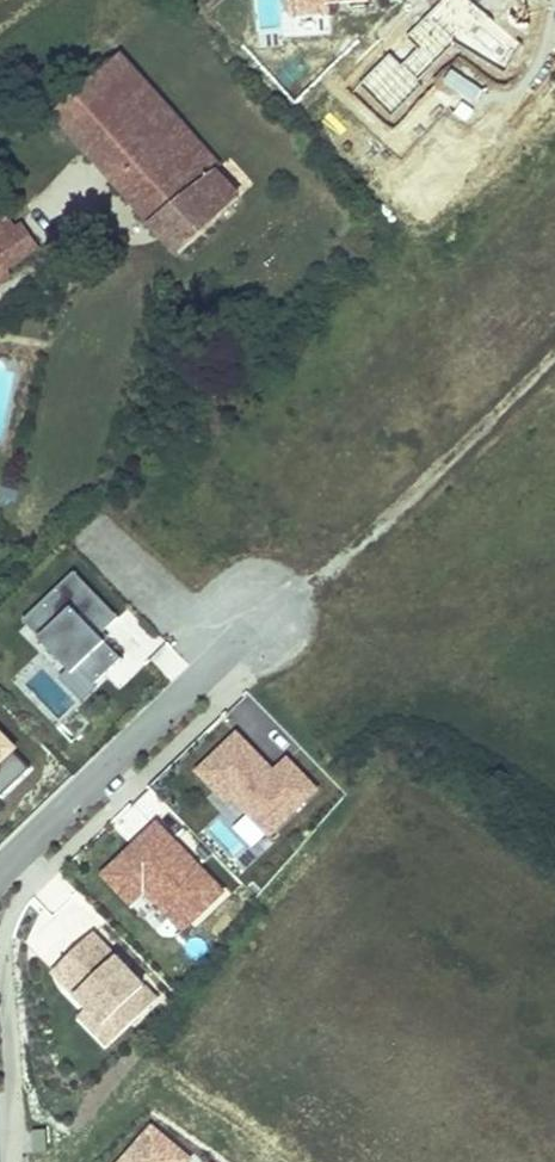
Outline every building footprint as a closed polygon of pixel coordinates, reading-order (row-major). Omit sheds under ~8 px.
[(287,10),(362,7),(361,0),(287,0),(287,10)] [(120,56),(55,115),(117,184),(171,136),(209,178),(212,175),(220,168),(120,56)] [(171,136),(117,184),(179,254),(236,202),(212,175),(209,178),(171,136)] [(2,267),(4,270),(38,247),(24,227),(17,231),(7,217),(5,219),(0,212),(0,268),(2,267)] [(71,578),(21,625),(84,691),(117,659),(103,644),(119,628),(71,578)] [(288,756),(274,769),(238,733),(198,773),(234,809),(239,804),(271,837),(320,788),(288,756)] [(28,771),(0,741),(0,796),(28,771)] [(183,927),(224,888),(159,820),(98,878),(135,917),(155,898),(183,927)] [(106,1047),(157,997),(94,933),(53,973),(88,1009),(78,1019),(106,1047)] [(149,1118),(116,1161),(186,1161),(193,1152),(149,1118)] [(46,1130),(33,1131),(34,1153),(47,1152),(46,1130)]
